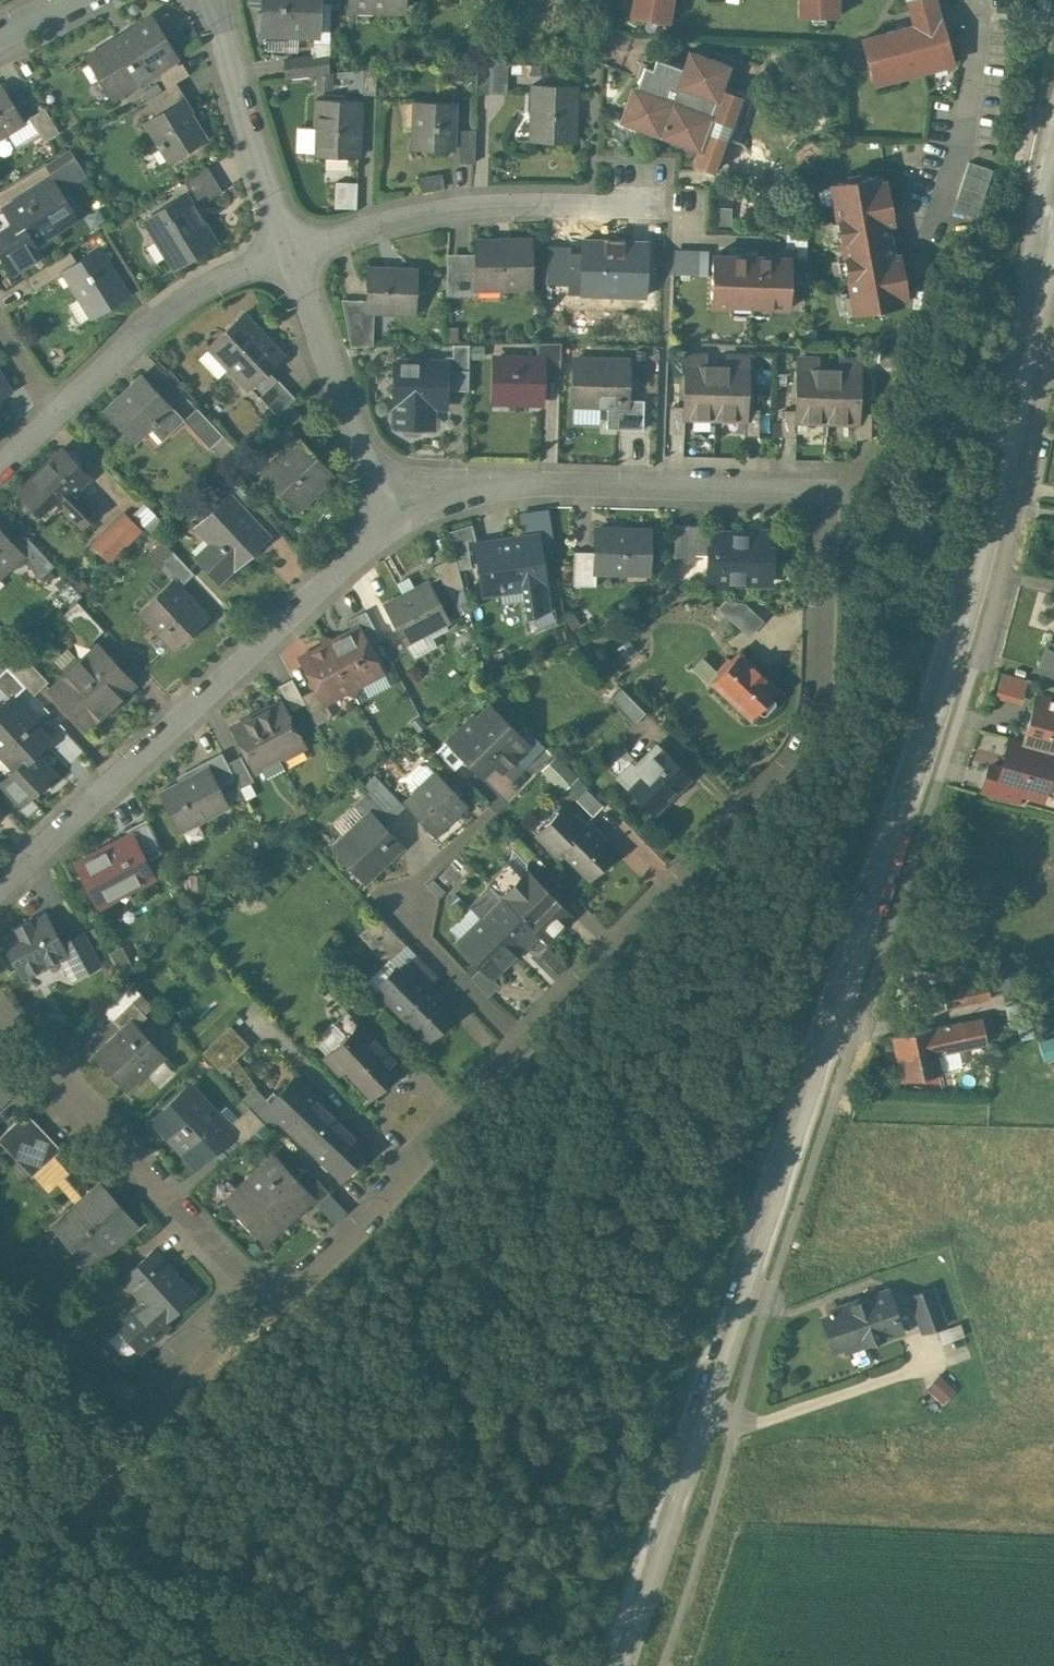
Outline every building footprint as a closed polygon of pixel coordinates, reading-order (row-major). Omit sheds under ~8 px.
[(262,32),(317,34),(318,3),(318,0),(263,0),(262,32)] [(349,1),(384,2),(384,9),(403,9),(403,0),(349,0),(349,1)] [(630,15),(667,22),(671,0),(632,0),(630,15)] [(799,16),(837,16),(837,0),(799,0),(799,16)] [(911,16),(936,9),(934,0),(907,0),(911,16)] [(150,17),(115,39),(114,38),(93,51),(120,94),(151,75),(150,73),(176,57),(166,42),(168,41),(160,29),(159,30),(150,17)] [(941,17),(861,38),(872,80),(894,74),(895,79),(931,69),(930,65),(952,59),(941,17)] [(682,68),(655,58),(652,68),(643,65),(635,87),(632,86),(619,121),(698,150),(705,132),(724,139),(730,124),(730,125),(741,96),(721,89),(720,89),(729,65),(688,50),(682,68)] [(313,56),(286,59),(287,76),(315,73),(313,56)] [(480,90),(508,90),(509,59),(480,58),(480,90)] [(181,62),(159,76),(166,87),(175,81),(188,73),(181,62)] [(376,69),(363,68),(362,94),(375,94),(376,69)] [(166,87),(147,99),(157,115),(181,100),(182,101),(186,99),(175,81),(166,87)] [(576,86),(531,84),(529,139),(574,141),(576,86)] [(0,86),(0,136),(11,129),(8,125),(21,117),(1,85),(0,86)] [(361,100),(315,99),(313,155),(359,156),(361,100)] [(157,115),(145,122),(158,143),(157,144),(159,148),(161,147),(169,160),(204,137),(182,101),(181,100),(157,115)] [(454,102),(419,101),(418,127),(413,127),(413,148),(452,150),(454,102)] [(44,108),(29,117),(44,141),(59,131),(44,108)] [(475,130),(459,129),(458,162),(473,162),(475,130)] [(69,148),(46,162),(55,178),(78,163),(69,148)] [(992,169),(968,161),(952,209),(976,216),(992,169)] [(221,191),(205,166),(183,180),(190,190),(186,193),(196,207),(221,191)] [(878,175),(830,183),(854,312),(901,304),(900,296),(907,295),(899,254),(892,255),(886,223),(893,222),(886,181),(879,182),(878,175)] [(51,179),(4,209),(5,211),(9,208),(30,242),(26,244),(27,246),(75,216),(51,179)] [(336,180),(336,206),(358,206),(358,179),(336,180)] [(186,193),(142,221),(155,241),(157,240),(174,267),(216,240),(196,207),(186,193)] [(601,240),(585,240),(584,281),(648,283),(649,242),(617,241),(617,238),(601,238),(601,240)] [(513,242),(476,243),(476,260),(476,284),(499,284),(499,287),(530,287),(530,240),(513,240),(513,242)] [(677,246),(676,272),(709,273),(710,247),(677,246)] [(76,261),(62,270),(63,271),(91,317),(127,294),(98,248),(76,261)] [(69,250),(25,278),(33,290),(63,271),(62,270),(76,261),(69,250)] [(744,256),(712,254),(710,306),(730,306),(730,304),(769,305),(769,308),(788,308),(790,257),(758,256),(758,254),(744,254),(744,256)] [(476,284),(476,260),(446,260),(445,295),(465,295),(465,284),(476,284)] [(575,263),(546,262),(545,297),(574,298),(575,263)] [(416,270),(368,268),(366,309),(414,312),(416,270)] [(362,300),(341,299),(350,346),(372,345),(373,329),(361,329),(362,300)] [(261,333),(243,313),(208,346),(248,389),(282,357),(260,334),(261,333)] [(537,342),(536,359),(542,359),(542,377),(559,377),(561,342),(537,342)] [(446,362),(446,388),(452,382),(468,383),(469,343),(452,344),(452,356),(445,356),(445,362),(446,362)] [(704,356),(685,355),(684,407),(684,416),(744,418),(745,418),(745,409),(747,357),(728,356),(727,365),(704,364),(704,356)] [(536,359),(494,358),(493,388),(508,388),(508,397),(542,397),(542,377),(542,359),(536,359)] [(816,359),(797,358),(796,410),(795,419),(796,420),(856,421),(857,421),(857,413),(859,360),(839,360),(839,369),(816,368),(816,359)] [(628,360),(574,359),(572,427),(606,428),(607,407),(626,407),(627,399),(628,360)] [(445,362),(394,360),(393,404),(395,404),(394,421),(398,425),(423,426),(423,405),(445,406),(446,388),(446,362),(445,362)] [(9,391),(0,376),(0,396),(9,391)] [(144,376),(130,389),(128,388),(103,411),(133,443),(156,422),(167,434),(184,419),(144,376)] [(277,380),(259,396),(276,415),(288,403),(294,398),(277,380)] [(607,407),(606,428),(643,429),(644,400),(627,399),(626,407),(607,407)] [(276,415),(266,424),(277,436),(299,415),(288,403),(276,415)] [(684,416),(684,407),(670,407),(669,433),(683,433),(684,416)] [(745,418),(744,418),(744,435),(758,436),(759,409),(745,409),(745,418)] [(795,419),(796,410),(782,410),(781,436),(796,437),(796,420),(795,419)] [(223,435),(200,411),(187,424),(209,447),(223,435)] [(857,421),(856,421),(856,439),(871,439),(871,413),(857,413),(857,421)] [(297,440),(262,473),(295,507),(329,475),(297,440)] [(61,449),(32,478),(33,478),(19,492),(37,510),(50,497),(59,505),(59,504),(81,526),(95,512),(74,490),(88,476),(61,449)] [(204,482),(223,502),(229,496),(242,509),(251,500),(220,467),(204,482)] [(217,547),(201,561),(218,579),(266,535),(242,509),(229,496),(223,502),(198,526),(217,547)] [(124,512),(91,544),(108,561),(141,529),(124,512)] [(474,539),(476,545),(477,545),(471,524),(449,531),(455,555),(468,553),(466,540),(474,539)] [(713,554),(713,532),(703,532),(704,526),(675,525),(674,562),(694,562),(694,554),(713,554)] [(649,530),(595,529),(595,551),(594,570),(596,570),(627,571),(627,568),(648,568),(649,530)] [(743,533),(713,532),(713,554),(712,573),(732,574),(731,582),(764,583),(764,575),(770,572),(771,558),(765,554),(765,531),(743,530),(743,533)] [(53,564),(22,531),(9,543),(19,554),(18,555),(39,577),(53,564)] [(0,534),(0,572),(18,555),(19,554),(9,543),(0,534)] [(476,545),(474,545),(481,593),(503,590),(502,584),(521,581),(522,587),(546,583),(539,535),(477,545),(476,545)] [(194,573),(171,549),(159,560),(182,584),(194,573)] [(594,570),(595,551),(573,551),(573,585),(595,585),(596,570),(594,570)] [(462,586),(455,555),(434,566),(449,593),(462,586)] [(428,581),(384,604),(405,643),(449,620),(428,581)] [(174,589),(170,585),(142,612),(174,646),(205,617),(176,587),(174,589)] [(721,609),(750,635),(765,619),(735,593),(721,609)] [(77,601),(62,615),(89,644),(104,630),(77,601)] [(347,620),(353,631),(359,628),(368,645),(380,638),(365,610),(347,620)] [(333,641),(325,638),(350,687),(369,678),(371,672),(379,667),(368,645),(359,628),(353,631),(333,641)] [(322,647),(300,659),(316,688),(323,702),(324,701),(350,687),(325,638),(322,647)] [(1044,640),(1036,666),(1053,671),(1053,644),(1044,640)] [(98,645),(74,668),(109,706),(133,684),(98,645)] [(7,666),(25,686),(33,695),(48,681),(21,652),(7,666)] [(776,688),(740,653),(733,661),(729,658),(716,671),(720,674),(713,682),(720,689),(721,692),(729,699),(732,700),(750,717),(756,710),(761,714),(765,714),(775,703),(774,700),(770,695),(776,688)] [(716,671),(702,658),(692,668),(710,685),(713,682),(720,674),(716,671)] [(7,666),(0,672),(0,690),(5,696),(10,691),(14,695),(14,696),(25,686),(7,666)] [(74,668),(50,690),(85,728),(109,706),(74,668)] [(1026,680),(1001,673),(995,696),(1020,703),(1026,680)] [(305,703),(301,695),(292,678),(278,685),(292,710),(305,703)] [(323,702),(316,688),(301,695),(305,703),(317,725),(329,719),(331,713),(324,701),(323,702)] [(645,713),(621,688),(610,700),(634,724),(645,713)] [(1021,742),(1053,751),(1053,700),(1034,695),(1021,742)] [(0,708),(0,752),(15,769),(1,782),(21,803),(53,774),(33,753),(48,739),(10,699),(0,708)] [(269,707),(256,714),(279,758),(304,744),(282,703),(270,709),(269,707)] [(489,705),(475,718),(473,715),(451,737),(468,755),(465,758),(478,771),(486,771),(499,758),(506,766),(522,750),(515,742),(520,737),(489,705)] [(244,723),(232,729),(254,771),(279,758),(256,714),(243,720),(244,723)] [(989,764),(982,790),(1017,800),(1021,787),(1043,793),(1053,753),(1053,751),(1021,742),(1008,739),(1001,767),(989,764)] [(660,746),(637,769),(629,761),(615,776),(653,813),(690,776),(660,746)] [(196,766),(199,771),(206,767),(217,787),(235,778),(227,762),(221,752),(196,766)] [(227,762),(235,778),(240,787),(253,780),(240,755),(227,762)] [(561,789),(575,776),(555,756),(542,768),(561,789)] [(199,771),(160,792),(178,827),(193,819),(195,822),(227,805),(217,787),(206,767),(199,771)] [(435,772),(403,802),(434,834),(466,804),(435,772)] [(387,788),(374,775),(363,785),(368,791),(375,799),(387,788)] [(404,806),(387,788),(375,799),(393,817),(404,806)] [(375,799),(368,791),(352,805),(364,817),(370,812),(383,826),(393,817),(375,799)] [(582,825),(563,806),(535,833),(556,854),(560,849),(589,878),(613,854),(601,842),(606,838),(588,820),(582,825)] [(364,817),(333,847),(364,880),(401,845),(383,826),(370,812),(364,817)] [(130,834),(141,855),(161,845),(147,818),(126,829),(129,835),(130,834)] [(129,835),(76,862),(98,905),(117,895),(115,891),(135,880),(137,884),(153,876),(141,855),(130,834),(129,835)] [(535,854),(517,836),(508,845),(526,863),(535,854)] [(564,909),(527,871),(522,877),(507,862),(488,882),(502,897),(537,932),(545,941),(564,922),(564,909)] [(537,932),(502,897),(480,919),(515,954),(537,932)] [(18,930),(1,938),(22,977),(64,954),(66,953),(60,943),(45,915),(29,923),(28,920),(16,927),(18,930)] [(407,946),(378,915),(358,934),(369,946),(376,939),(394,958),(407,946)] [(515,954),(480,919),(457,942),(470,956),(462,965),(488,993),(499,983),(492,977),(515,954)] [(82,932),(60,943),(66,953),(64,954),(76,976),(99,964),(82,932)] [(423,989),(402,968),(378,992),(427,1040),(453,1014),(425,987),(423,989)] [(359,1002),(335,977),(324,987),(348,1013),(359,1002)] [(986,980),(942,990),(946,1007),(990,997),(986,980)] [(112,1020),(121,1030),(131,1021),(136,1025),(146,1016),(132,1001),(112,1020)] [(979,1017),(931,1028),(936,1053),(984,1043),(979,1017)] [(121,1030),(94,1056),(125,1089),(162,1054),(136,1025),(131,1021),(121,1030)] [(401,1067),(359,1022),(324,1055),(340,1072),(345,1068),(370,1094),(365,1099),(366,1100),(401,1067)] [(235,1058),(248,1046),(230,1027),(204,1052),(222,1072),(229,1064),(235,1058)] [(931,1027),(894,1035),(903,1080),(941,1072),(936,1053),(931,1028),(931,1027)] [(249,1091),(255,1086),(235,1058),(229,1064),(249,1091)] [(344,1126),(304,1088),(304,1087),(302,1089),(292,1080),(277,1096),(286,1105),(275,1116),(276,1117),(277,1116),(315,1153),(317,1155),(341,1177),(364,1153),(361,1150),(340,1130),(345,1126),(344,1125),(344,1126)] [(0,1084),(0,1101),(8,1093),(0,1084)] [(249,1091),(242,1099),(249,1106),(265,1123),(268,1125),(276,1117),(275,1116),(286,1105),(277,1096),(273,1091),(266,1098),(255,1086),(249,1091)] [(217,1115),(193,1089),(160,1119),(169,1129),(165,1133),(196,1166),(228,1136),(227,1134),(212,1119),(217,1115)] [(227,1134),(228,1136),(239,1146),(265,1123),(249,1106),(247,1107),(252,1112),(227,1134)] [(378,1132),(358,1113),(345,1126),(340,1130),(361,1150),(378,1132)] [(0,1135),(0,1136),(34,1173),(57,1152),(22,1114),(0,1135)] [(273,1156),(227,1200),(264,1240),(309,1198),(311,1196),(295,1179),(273,1156)] [(307,1167),(295,1179),(311,1196),(309,1198),(315,1204),(329,1191),(307,1167)] [(133,1227),(97,1188),(59,1222),(95,1262),(133,1227)] [(194,1294),(153,1249),(124,1275),(135,1287),(133,1289),(151,1309),(163,1322),(194,1294)] [(116,1286),(105,1275),(80,1299),(90,1310),(116,1286)] [(932,1288),(910,1296),(922,1331),(945,1323),(932,1288)] [(887,1289),(831,1309),(831,1311),(829,1312),(830,1315),(832,1314),(845,1351),(902,1331),(887,1289)] [(163,1322),(151,1309),(140,1318),(130,1307),(112,1324),(143,1359),(172,1332),(163,1322)] [(944,1339),(965,1333),(963,1323),(941,1329),(944,1339)] [(945,1401),(957,1386),(940,1372),(927,1386),(945,1401)]
